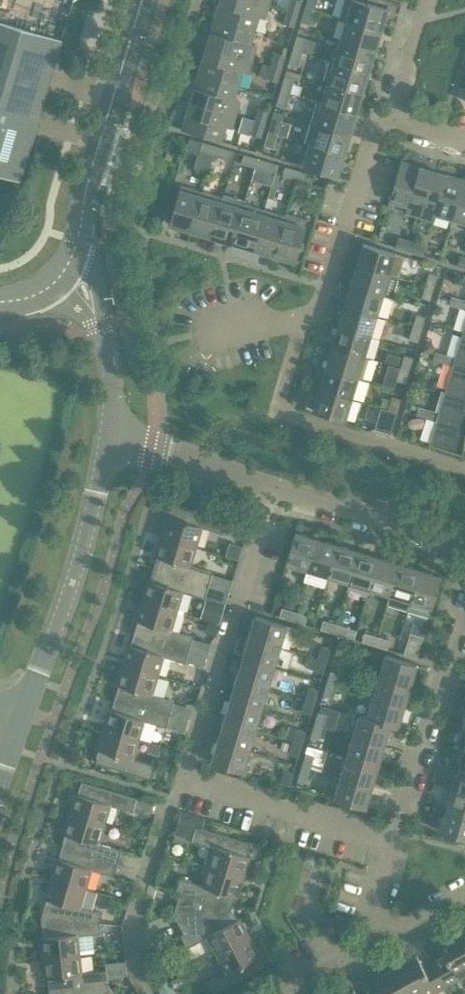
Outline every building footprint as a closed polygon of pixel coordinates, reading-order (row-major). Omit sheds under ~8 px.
[(255,30),(259,16),(265,18),(269,4),(255,0),(221,0),(216,18),(255,30)] [(298,12),(301,0),(291,0),(288,10),(298,12)] [(315,10),(318,0),(308,0),(305,8),(315,10)] [(381,30),(387,9),(358,0),(344,0),(339,18),(381,30)] [(315,10),(305,8),(301,21),(310,24),(315,10)] [(298,12),(288,10),(284,23),(293,26),(298,12)] [(208,46),(252,59),(256,45),(251,44),(255,30),(216,18),(208,46)] [(336,39),(375,51),(381,30),(339,18),(346,21),(341,40),(336,39)] [(62,38),(0,19),(0,172),(20,178),(62,38)] [(293,49),(302,52),(306,38),(297,35),(293,49)] [(330,60),(369,71),(375,51),(336,39),(330,60)] [(199,74),(238,85),(242,71),(248,73),(252,59),(208,46),(199,74)] [(302,52),(293,49),(289,63),(298,65),(302,52)] [(272,65),(281,68),(285,54),(276,51),(272,65)] [(323,80),(363,92),(369,71),(330,60),(323,80)] [(262,63),(259,75),(268,78),(271,66),(262,63)] [(281,68),(272,65),(268,79),(277,81),(281,68)] [(191,101),(236,114),(240,100),(234,99),(238,85),(199,74),(191,101)] [(281,90),(290,93),(294,79),(285,76),(281,90)] [(317,101),(356,113),(363,92),(323,80),(323,81),(328,83),(322,102),(317,101)] [(290,93),(281,90),(277,104),(286,107),(290,93)] [(236,114),(191,101),(183,129),(222,141),(226,126),(232,128),(236,114)] [(311,122),(350,133),(356,113),(317,101),(311,122)] [(256,120),(265,123),(269,109),(260,106),(256,120)] [(268,132),(278,134),(282,121),(272,118),(268,132)] [(265,123),(256,120),(252,134),(261,137),(265,123)] [(305,142),(344,154),(350,133),(311,122),(305,142)] [(278,134),(268,132),(264,145),(273,148),(278,134)] [(190,138),(186,151),(199,155),(200,151),(203,142),(190,138)] [(203,142),(200,151),(213,155),(216,146),(203,142)] [(344,154),(305,142),(299,164),(338,176),(344,154)] [(216,146),(213,155),(228,159),(231,150),(216,146)] [(255,167),(258,158),(244,154),(242,163),(255,167)] [(258,158),(255,167),(269,172),(272,162),(258,158)] [(419,216),(433,171),(401,162),(390,200),(407,206),(406,212),(419,216)] [(296,180),(299,171),(286,166),(283,176),(296,180)] [(299,171),(296,180),(310,184),(313,175),(299,171)] [(433,171),(419,216),(433,220),(435,214),(452,219),(464,180),(433,171)] [(452,219),(464,223),(464,181),(464,180),(452,219)] [(191,230),(203,191),(181,184),(170,223),(191,230)] [(203,191),(191,230),(212,236),(224,194),(223,197),(203,191)] [(224,194),(212,236),(232,242),(245,200),(224,194)] [(245,200),(232,242),(253,248),(265,210),(245,204),(246,200),(245,200)] [(265,210),(253,248),(274,255),(285,216),(265,210)] [(287,212),(285,216),(274,255),(295,261),(308,218),(287,212)] [(409,251),(412,241),(398,237),(395,246),(409,251)] [(412,241),(409,251),(423,255),(426,246),(412,241)] [(363,243),(356,265),(389,275),(397,277),(403,255),(395,253),(363,243)] [(350,286),(383,295),(391,298),(397,277),(389,275),(356,265),(350,286)] [(425,286),(434,288),(437,278),(428,275),(425,286)] [(417,285),(415,291),(422,293),(423,286),(417,285)] [(344,306),(376,316),(383,295),(350,286),(344,306)] [(434,288),(425,286),(421,298),(430,301),(434,288)] [(464,304),(464,300),(452,296),(450,300),(464,304)] [(450,300),(449,304),(464,309),(464,304),(450,300)] [(337,327),(370,337),(376,316),(344,306),(337,327)] [(412,327),(421,330),(425,317),(416,314),(412,327)] [(331,348),(368,359),(369,357),(364,356),(370,337),(337,327),(331,348)] [(421,330),(412,327),(409,339),(418,342),(421,330)] [(464,364),(464,334),(462,334),(455,357),(435,351),(434,355),(464,364)] [(426,341),(423,351),(433,353),(435,348),(432,343),(426,341)] [(325,368),(358,378),(358,377),(362,379),(368,359),(331,348),(325,368)] [(388,353),(385,363),(397,366),(400,357),(388,353)] [(400,368),(409,371),(413,358),(404,355),(400,368)] [(434,355),(433,359),(453,365),(445,389),(464,395),(464,364),(434,355)] [(388,365),(385,377),(396,381),(398,374),(400,368),(388,365)] [(319,389),(351,399),(358,378),(325,368),(319,389)] [(409,371),(400,368),(398,374),(396,381),(405,383),(409,371)] [(351,399),(319,389),(312,410),(345,419),(351,399)] [(418,410),(464,425),(464,395),(445,389),(438,412),(419,406),(418,410)] [(388,410),(396,412),(400,399),(392,396),(388,409),(388,410)] [(381,407),(374,428),(390,433),(393,425),(396,412),(388,410),(388,409),(381,407)] [(464,443),(464,425),(418,410),(416,414),(436,420),(429,444),(463,455),(464,443)] [(161,535),(196,546),(202,527),(224,533),(228,519),(173,503),(169,516),(167,515),(161,535)] [(307,569),(317,538),(295,532),(286,563),(307,569)] [(196,546),(161,535),(155,555),(157,556),(154,568),(228,590),(231,579),(212,574),(213,571),(191,565),(196,546)] [(317,538),(307,569),(304,581),(324,587),(328,576),(337,544),(317,538)] [(349,582),(358,551),(337,544),(328,576),(349,582)] [(358,551),(349,582),(369,588),(379,557),(358,551)] [(379,557),(369,588),(390,594),(399,563),(379,557)] [(387,605),(407,611),(420,569),(399,563),(390,594),(387,605)] [(142,600),(177,610),(183,591),(224,604),(228,590),(154,568),(150,580),(148,580),(142,600)] [(420,569),(407,611),(429,618),(432,607),(441,576),(420,569)] [(286,599),(284,605),(294,608),(297,598),(291,597),(286,599)] [(177,610),(142,600),(136,620),(138,620),(134,632),(207,654),(210,644),(193,639),(193,636),(172,629),(177,610)] [(208,601),(203,617),(218,622),(223,606),(208,601)] [(292,621),(295,611),(282,607),(279,617),(292,621)] [(295,611),(292,621),(305,624),(307,615),(295,611)] [(249,637),(280,646),(286,625),(256,615),(249,637)] [(323,620),(320,629),(333,633),(336,624),(323,620)] [(209,623),(207,632),(215,634),(218,625),(209,623)] [(336,624),(333,633),(346,637),(349,627),(336,624)] [(122,664),(158,675),(164,656),(185,662),(186,661),(204,666),(207,654),(134,632),(131,645),(128,644),(122,664)] [(364,632),(361,641),(374,645),(377,636),(364,632)] [(417,658),(423,637),(410,633),(403,654),(417,658)] [(377,636),(374,645),(387,649),(390,640),(377,636)] [(243,658),(274,667),(280,646),(249,637),(243,658)] [(344,656),(348,644),(338,641),(334,654),(344,656)] [(317,657),(326,660),(330,648),(321,646),(317,657)] [(379,676),(410,685),(417,663),(386,655),(379,676)] [(326,660),(317,657),(314,670),(323,673),(326,660)] [(237,678),(267,688),(274,667),(243,658),(237,678)] [(158,675),(122,664),(116,684),(119,685),(115,697),(188,719),(191,708),(174,702),(174,700),(152,694),(158,675)] [(326,683),(337,686),(340,674),(329,670),(326,683)] [(373,697),(404,706),(410,685),(379,676),(373,697)] [(231,699),(261,708),(267,688),(237,678),(231,699)] [(337,686),(326,683),(322,695),(333,699),(337,686)] [(305,699),(314,701),(318,688),(309,686),(305,699)] [(103,728),(139,739),(144,720),(166,727),(167,724),(185,730),(188,719),(115,697),(111,709),(109,708),(103,728)] [(359,715),(398,727),(404,706),(373,697),(367,717),(360,714),(359,715)] [(224,720),(255,729),(261,708),(231,699),(224,720)] [(314,701),(305,699),(301,712),(310,715),(314,701)] [(313,724),(322,727),(326,714),(317,711),(313,724)] [(353,736),(384,745),(390,725),(398,727),(359,715),(353,736)] [(218,741),(249,750),(255,729),(224,720),(218,741)] [(464,746),(464,724),(464,723),(462,729),(459,731),(455,743),(464,746)] [(322,727),(313,724),(309,738),(318,740),(322,727)] [(96,762),(151,779),(155,764),(133,758),(139,739),(103,728),(97,748),(99,749),(96,762)] [(292,740),(302,743),(305,732),(295,729),(292,740)] [(347,757),(378,766),(384,745),(353,736),(347,757)] [(302,743),(292,740),(288,754),(298,756),(302,743)] [(249,750),(218,741),(212,762),(242,771),(249,750)] [(150,743),(147,752),(158,755),(161,746),(150,743)] [(455,743),(455,744),(463,746),(459,758),(461,761),(459,767),(464,769),(464,746),(455,743)] [(301,765),(310,768),(314,756),(305,753),(301,765)] [(341,777),(371,786),(378,766),(347,757),(341,777)] [(310,768),(301,765),(297,778),(307,781),(310,768)] [(464,791),(464,769),(459,767),(457,773),(454,775),(451,787),(464,791)] [(289,786),(293,773),(284,770),(280,783),(289,786)] [(371,786),(341,777),(334,799),(365,808),(371,786)] [(69,814),(106,825),(112,806),(132,812),(136,798),(81,782),(77,793),(75,793),(69,814)] [(451,787),(447,799),(449,802),(447,808),(464,814),(464,791),(451,787)] [(447,808),(445,815),(442,816),(438,829),(458,835),(464,837),(464,814),(447,808)] [(62,848),(117,864),(121,850),(101,843),(106,825),(69,814),(64,834),(66,835),(62,848)] [(207,865),(243,876),(248,857),(246,856),(250,844),(195,827),(191,841),(213,848),(207,865)] [(456,844),(464,846),(464,837),(458,835),(456,844)] [(51,878),(87,889),(93,870),(113,876),(117,864),(62,848),(58,859),(57,858),(51,878)] [(174,914),(231,908),(234,897),(236,898),(243,876),(207,865),(201,885),(180,879),(176,893),(180,894),(174,914)] [(42,917),(99,924),(102,913),(82,907),(87,889),(51,878),(45,899),(47,900),(42,917)] [(231,908),(174,914),(184,933),(181,934),(187,948),(207,938),(217,955),(250,937),(240,918),(238,919),(231,908)] [(44,936),(40,937),(42,958),(80,954),(80,953),(93,952),(92,934),(100,933),(99,924),(42,917),(44,936)] [(447,987),(459,980),(458,978),(464,974),(464,944),(458,932),(438,944),(443,953),(431,959),(447,987)] [(217,955),(226,971),(206,983),(212,993),(216,993),(264,968),(258,957),(260,955),(250,937),(217,955)] [(42,958),(45,978),(48,978),(50,993),(63,993),(106,982),(105,970),(82,973),(80,954),(42,958)] [(410,993),(429,993),(435,991),(436,992),(447,987),(431,959),(421,965),(416,956),(395,967),(410,993)] [(368,993),(410,993),(395,967),(375,978),(379,987),(368,993)] [(63,993),(103,993),(111,990),(106,982),(63,993)]
